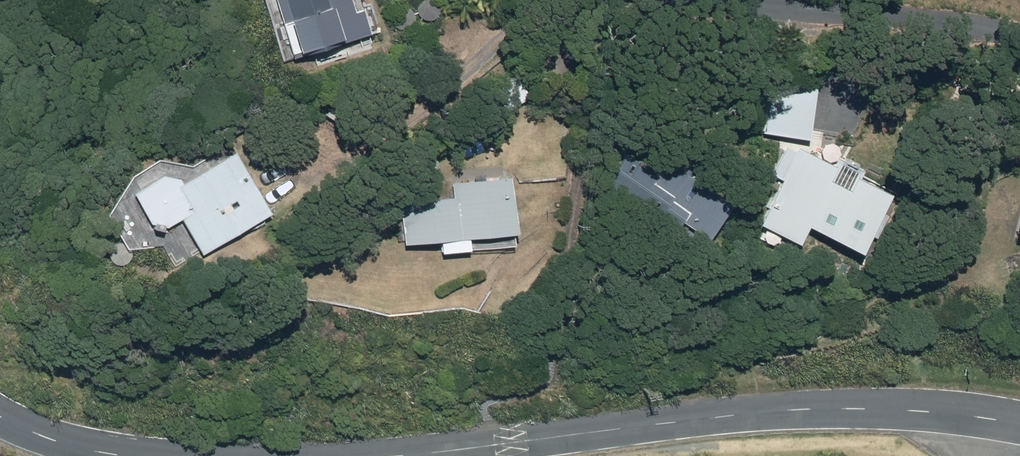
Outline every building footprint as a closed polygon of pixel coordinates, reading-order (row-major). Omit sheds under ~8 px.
[(367,29),(359,4),(352,7),(350,0),(265,0),(282,57),(367,29)] [(498,114),(529,94),(515,72),(483,92),(498,114)] [(770,83),(765,134),(765,137),(810,141),(814,87),(770,83)] [(202,246),(269,207),(233,145),(180,176),(178,173),(159,168),(131,184),(155,226),(182,211),(202,246)] [(612,180),(679,230),(685,220),(708,238),(737,198),(679,155),(665,174),(634,150),(612,180)] [(812,227),(863,253),(892,196),(861,180),(854,193),(836,183),(842,171),(801,151),(764,226),(803,245),(812,227)] [(450,179),(452,194),(399,198),(402,240),(440,237),(441,249),(469,247),(468,233),(512,230),(507,173),(450,179)]
